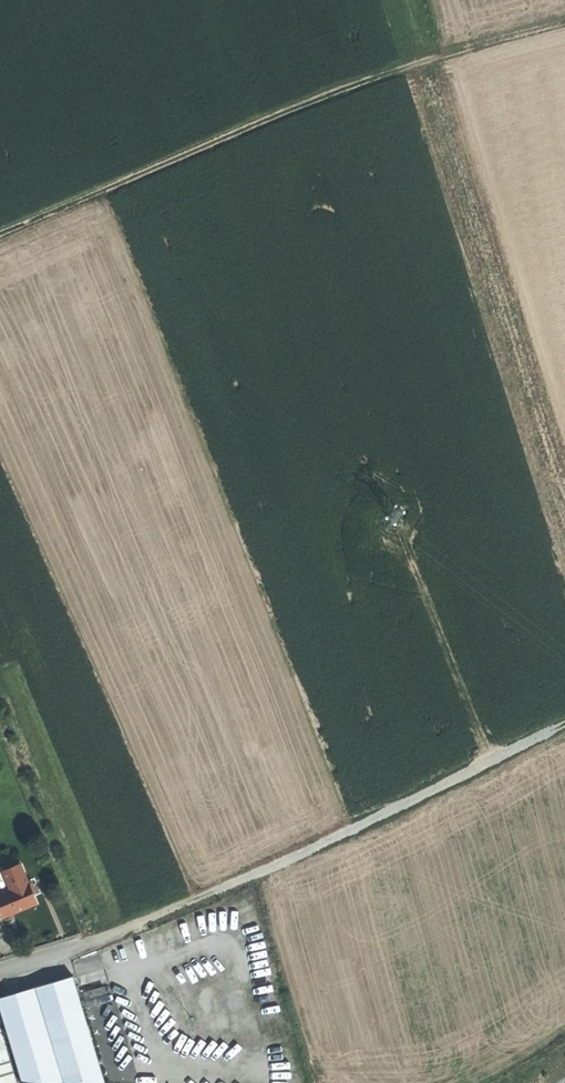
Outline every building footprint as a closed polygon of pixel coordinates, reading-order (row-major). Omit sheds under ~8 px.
[(6,874),(13,891),(0,896),(0,903),(6,919),(22,912),(39,905),(24,867),(6,874)] [(75,976),(23,993),(19,980),(6,984),(0,986),(0,998),(26,1082),(106,1082),(75,976)] [(13,1059),(6,1036),(0,1038),(0,1064),(13,1059)] [(0,1064),(0,1082),(17,1082),(20,1082),(13,1059),(0,1064)]
